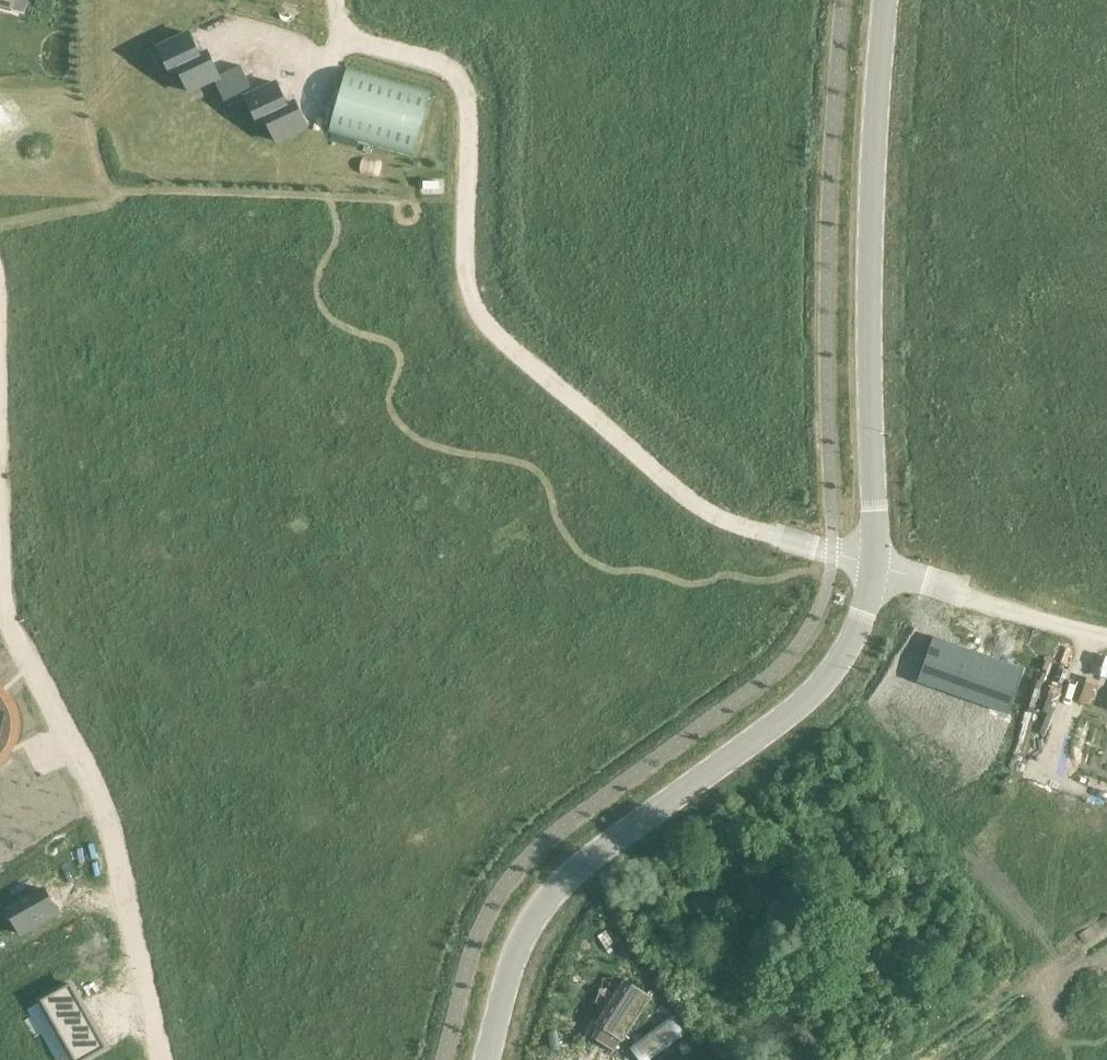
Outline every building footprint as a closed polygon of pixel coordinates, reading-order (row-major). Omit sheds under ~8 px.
[(23,14),(27,0),(13,0),(10,11),(23,14)] [(190,33),(158,48),(169,72),(177,69),(201,57),(201,56),(190,33)] [(201,57),(177,69),(188,92),(214,80),(213,78),(219,76),(208,52),(201,56),(201,57)] [(241,66),(224,74),(228,83),(246,75),(241,66)] [(219,76),(213,78),(214,80),(220,93),(231,88),(228,83),(224,74),(219,76)] [(246,75),(228,83),(231,88),(233,93),(250,85),(246,75)] [(255,95),(246,99),(257,122),(265,118),(288,107),(288,106),(277,83),(254,93),(255,95)] [(250,85),(233,93),(237,103),(246,99),(255,95),(254,93),(250,85)] [(231,88),(220,93),(227,108),(237,103),(233,93),(231,88)] [(288,107),(265,118),(275,142),(307,127),(296,102),(288,106),(288,107)] [(11,121),(2,106),(0,107),(0,128),(11,121)] [(933,636),(917,682),(1008,714),(1024,669),(933,636)] [(2,755),(3,755),(3,754),(4,754),(4,753),(4,752),(5,752),(9,743),(10,743),(10,742),(10,741),(11,740),(11,739),(11,738),(11,737),(12,737),(12,736),(12,735),(12,734),(12,733),(12,732),(13,732),(13,731),(13,730),(13,720),(13,719),(12,719),(12,718),(12,717),(12,716),(12,715),(12,714),(11,714),(11,713),(11,712),(11,711),(10,711),(7,703),(7,702),(6,702),(6,701),(5,700),(5,699),(4,699),(4,698),(3,698),(3,697),(3,696),(2,696),(0,694),(0,757),(2,755)] [(45,889),(7,910),(20,934),(59,912),(45,889)] [(598,1028),(592,1038),(614,1052),(620,1042),(622,1043),(650,998),(622,981),(594,1026),(598,1028)] [(41,1000),(75,1059),(85,1059),(107,1048),(71,983),(41,1000)] [(557,1032),(549,1033),(551,1050),(559,1049),(557,1032)]
